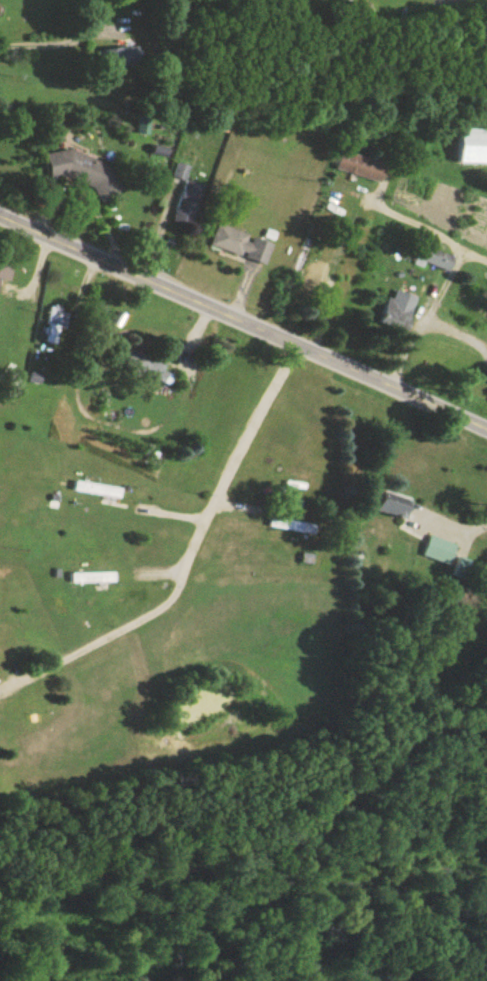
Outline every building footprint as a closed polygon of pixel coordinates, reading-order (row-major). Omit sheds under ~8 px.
[(126,68),(126,50),(105,50),(105,68),(126,68)] [(457,130),(456,165),(486,165),(486,131),(457,130)] [(170,222),(190,230),(205,189),(185,182),(170,222)] [(214,227),(208,249),(265,265),(271,243),(214,227)] [(434,243),(427,238),(416,253),(434,266),(441,257),(430,249),(434,243)] [(301,282),(309,284),(321,247),(314,245),(301,282)] [(412,312),(387,299),(374,323),(400,336),(412,312)] [(63,331),(66,313),(49,310),(42,345),(54,347),(57,330),(63,331)] [(164,366),(129,351),(122,369),(169,388),(173,377),(161,373),(164,366)] [(70,494),(117,500),(119,490),(72,484),(70,494)] [(376,514),(405,521),(409,501),(380,494),(376,514)] [(266,529),(311,536),(313,526),(267,519),(266,529)] [(449,567),(457,547),(430,537),(422,557),(449,567)] [(464,582),(472,564),(460,558),(452,577),(464,582)] [(113,575),(67,575),(67,585),(113,585),(113,575)]
